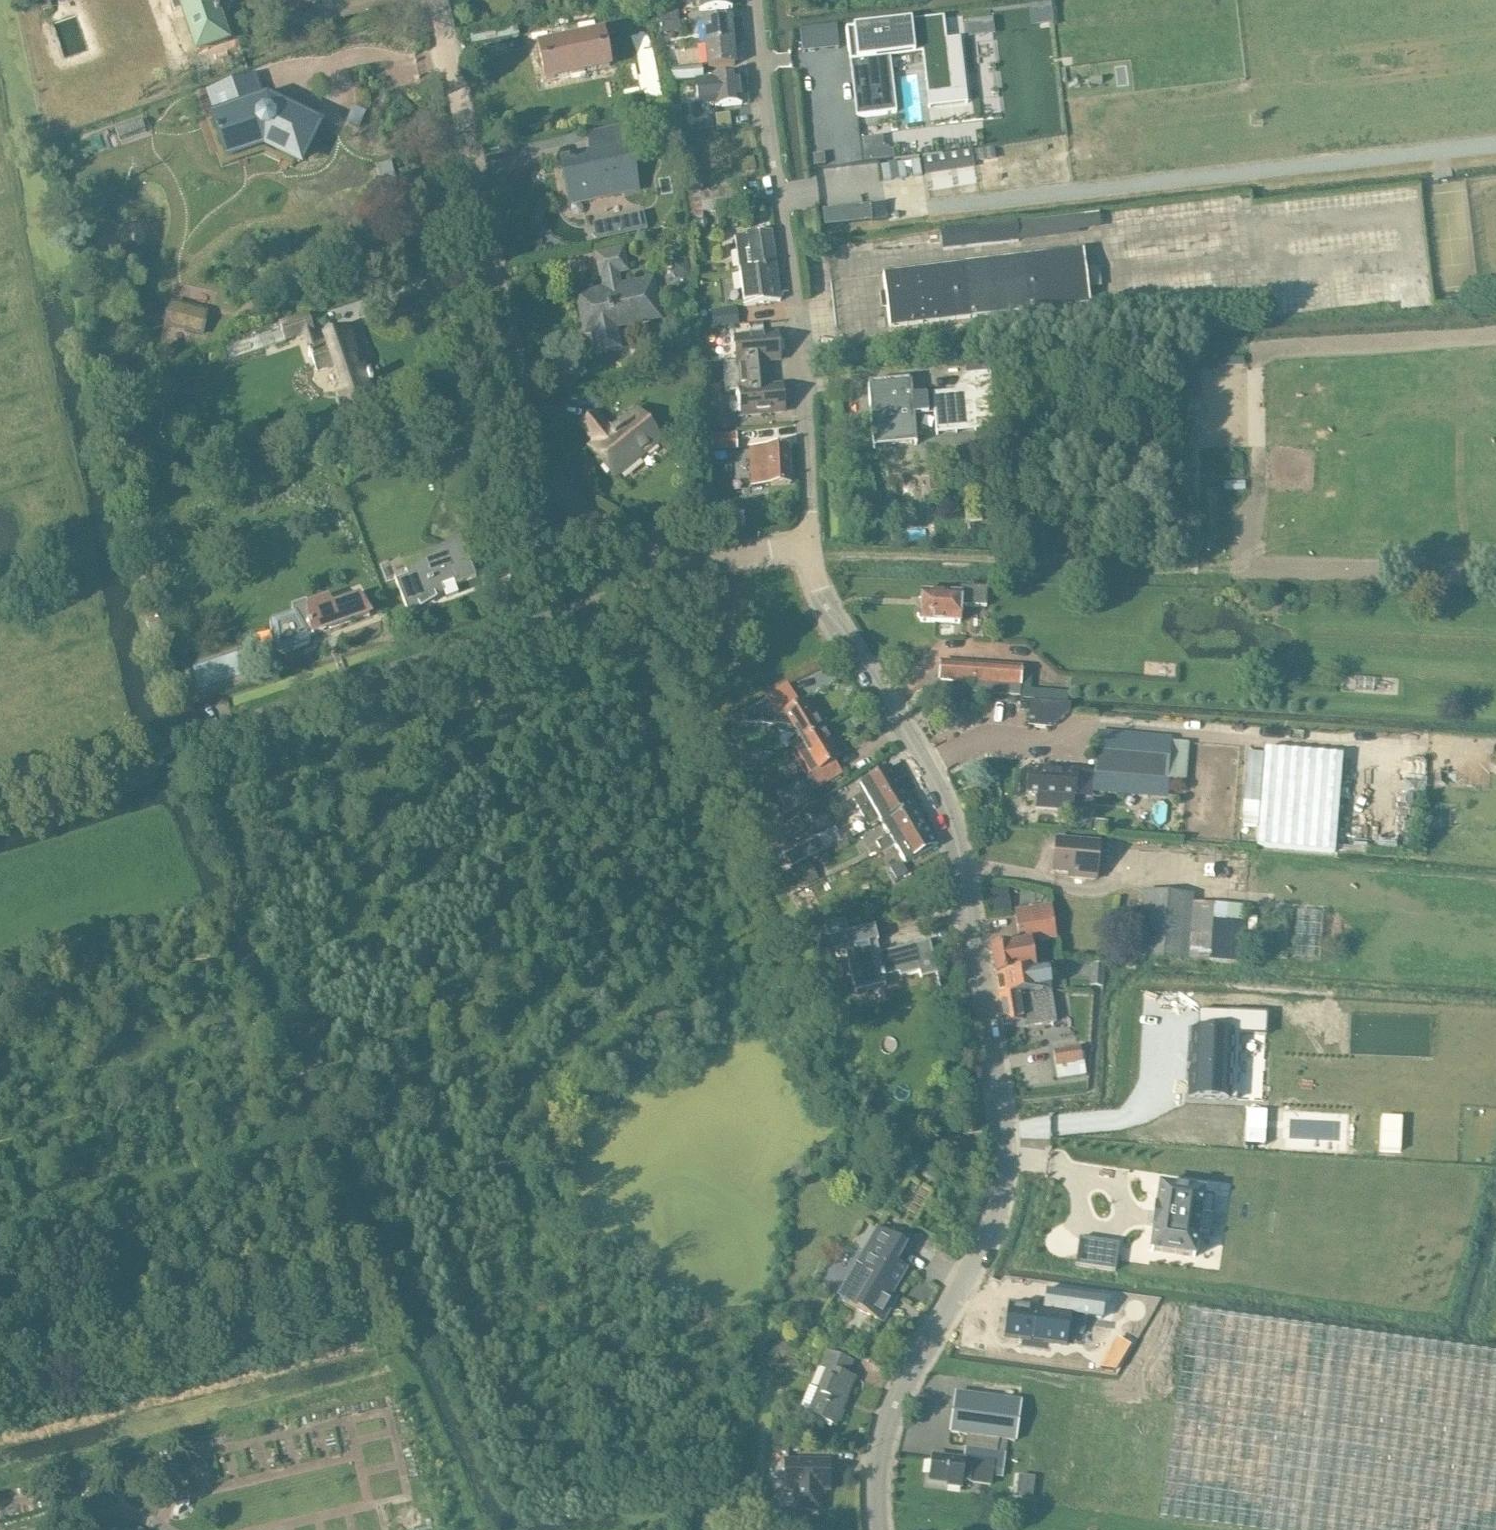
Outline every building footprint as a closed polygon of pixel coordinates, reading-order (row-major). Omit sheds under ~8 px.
[(195,57),(231,44),(216,0),(175,0),(195,57)] [(697,11),(731,7),(730,0),(696,0),(697,11)] [(954,10),(955,21),(982,17),(981,6),(954,10)] [(678,24),(677,11),(658,13),(659,25),(678,24)] [(627,35),(623,15),(577,25),(580,39),(538,48),(546,83),(608,71),(602,40),(627,35)] [(733,43),(731,19),(700,22),(702,46),(733,43)] [(943,19),(845,31),(848,56),(855,55),(859,90),(852,91),(855,118),(896,114),(889,59),(921,55),(926,96),(952,93),(943,19)] [(679,34),(678,24),(659,25),(660,35),(679,34)] [(735,66),(733,43),(702,46),(705,70),(735,66)] [(672,81),(703,79),(702,66),(671,69),(672,81)] [(741,105),(738,75),(713,78),(715,97),(706,98),(707,108),(717,107),(717,108),(741,105)] [(216,90),(210,93),(217,112),(219,119),(214,121),(224,152),(244,145),(246,151),(264,145),(299,163),(316,128),(266,103),(261,105),(252,78),(216,90)] [(716,131),(714,116),(690,119),(691,133),(716,131)] [(638,193),(625,129),(586,137),(590,154),(561,160),(570,207),(638,193)] [(974,169),(971,148),(921,156),(925,176),(974,169)] [(737,208),(735,189),(697,195),(699,213),(737,208)] [(862,230),(860,218),(836,220),(837,233),(862,230)] [(696,221),(694,227),(698,232),(704,231),(707,225),(703,220),(696,221)] [(941,252),(1018,242),(1016,221),(938,230),(941,252)] [(771,236),(736,240),(740,274),(774,270),(771,236)] [(1029,311),(1030,324),(1091,317),(1089,303),(1098,302),(1096,290),(1087,291),(1083,252),(1023,259),(984,263),(989,316),(1029,311)] [(616,290),(614,274),(623,272),(620,254),(596,259),(599,277),(603,276),(606,291),(577,296),(584,332),(589,331),(593,353),(614,349),(611,328),(656,320),(649,284),(616,290)] [(989,316),(984,263),(882,276),(889,328),(989,316)] [(778,304),(774,270),(740,274),(738,274),(742,308),(755,307),(755,306),(778,304)] [(691,283),(679,285),(681,297),(693,296),(691,283)] [(183,295),(178,317),(187,319),(187,320),(204,324),(209,301),(183,295)] [(710,329),(737,326),(736,309),(709,312),(710,329)] [(378,399),(372,381),(374,380),(372,372),(369,373),(362,355),(359,353),(350,326),(324,335),(328,345),(317,349),(311,332),(314,331),(307,314),(225,343),(232,362),(289,343),(288,340),(304,334),(317,372),(331,368),(340,392),(336,393),(343,411),(378,399)] [(777,362),(775,336),(732,340),(735,365),(721,366),(722,380),(761,377),(759,364),(777,362)] [(910,384),(909,384),(909,381),(868,384),(869,387),(867,388),(873,449),(915,446),(913,416),(933,414),(935,437),(995,431),(989,374),(964,376),(953,393),(954,402),(934,403),(933,394),(932,395),(932,396),(911,397),(910,384)] [(782,414),(780,388),(762,390),(761,377),(722,380),(723,395),(738,393),(740,418),(782,414)] [(661,442),(634,409),(609,430),(595,413),(579,426),(595,446),(588,452),(612,482),(661,442)] [(736,434),(711,435),(711,452),(736,451),(736,434)] [(789,487),(787,449),(749,451),(751,489),(789,487)] [(706,538),(710,521),(701,518),(697,536),(706,538)] [(395,578),(394,578),(408,614),(443,593),(445,599),(446,599),(458,594),(454,586),(476,578),(460,538),(405,571),(407,576),(397,581),(395,578)] [(920,620),(920,623),(960,624),(960,607),(985,608),(986,590),(960,589),(959,595),(925,593),(925,605),(920,605),(920,607),(917,610),(917,617),(920,620)] [(372,621),(358,599),(333,606),(330,602),(307,609),(305,603),(293,606),(296,615),(272,621),(269,628),(276,652),(281,653),(307,646),(311,638),(372,621)] [(1020,673),(1020,667),(941,662),(940,680),(971,682),(971,693),(1019,696),(1019,692),(1029,692),(1030,673),(1020,673)] [(825,729),(816,714),(811,716),(803,703),(798,705),(791,693),(770,706),(767,700),(742,715),(743,717),(741,718),(745,724),(792,727),(802,743),(825,729)] [(1029,701),(1028,727),(1050,728),(1069,712),(1070,704),(1029,701)] [(840,775),(833,762),(837,759),(829,746),(833,744),(825,729),(802,743),(789,750),(807,779),(802,782),(800,779),(776,793),(787,813),(812,798),(808,792),(818,786),(819,787),(840,775)] [(1097,733),(1094,773),(1167,780),(1171,739),(1097,733)] [(1342,756),(1264,750),(1256,847),(1334,853),(1342,756)] [(1256,828),(1262,754),(1250,753),(1244,827),(1256,828)] [(901,785),(890,768),(859,786),(863,793),(852,800),(858,811),(901,785)] [(1077,771),(1037,768),(1037,773),(1027,772),(1025,794),(1037,795),(1036,809),(1073,811),(1074,797),(1075,797),(1077,771)] [(913,805),(901,785),(858,811),(868,827),(879,820),(882,824),(913,805)] [(926,828),(915,808),(884,827),(889,836),(876,844),(881,854),(895,846),(926,828)] [(778,848),(799,835),(791,821),(788,823),(785,818),(766,830),(778,848)] [(936,846),(926,828),(895,846),(905,864),(936,846)] [(1054,838),(1052,874),(1067,875),(1066,880),(1097,882),(1100,842),(1054,838)] [(794,867),(815,856),(807,842),(794,849),(795,851),(788,855),(794,867)] [(797,869),(805,887),(818,881),(810,863),(797,869)] [(897,866),(888,871),(894,882),(904,877),(897,866)] [(1006,890),(985,893),(989,917),(1010,914),(1006,890)] [(1192,896),(1143,893),(1138,957),(1243,965),(1247,905),(1191,901),(1192,896)] [(991,949),(989,949),(994,977),(1014,974),(1014,973),(1034,970),(1030,944),(1055,940),(1050,908),(1014,914),(1019,944),(1001,947),(1001,945),(999,944),(992,945),(991,947),(991,949)] [(1290,912),(1277,912),(1273,958),(1286,959),(1290,912)] [(1292,959),(1318,962),(1322,914),(1295,913),(1292,959)] [(878,960),(874,944),(877,943),(874,929),(847,936),(844,924),(825,929),(828,940),(825,941),(828,954),(845,950),(849,967),(878,960)] [(920,972),(922,978),(937,975),(929,943),(897,951),(898,955),(878,960),(849,967),(855,992),(885,985),(883,976),(898,973),(899,977),(920,972)] [(1104,966),(1091,965),(1090,976),(1103,977),(1104,966)] [(1014,974),(994,977),(998,1001),(1020,996),(1020,1000),(1033,998),(1050,995),(1050,993),(1045,968),(1044,968),(1034,970),(1014,973),(1014,974)] [(1020,996),(998,1001),(1002,1026),(1022,1023),(1023,1029),(1055,1024),(1050,995),(1033,998),(1020,1000),(1020,996)] [(1192,1031),(1189,1099),(1236,1101),(1239,1035),(1265,1037),(1266,1015),(1227,1013),(1226,1033),(1192,1031)] [(1079,1049),(1053,1053),(1055,1067),(1057,1081),(1085,1077),(1083,1063),(1081,1063),(1079,1049)] [(1153,1229),(1150,1252),(1194,1258),(1197,1236),(1208,1237),(1214,1197),(1203,1196),(1203,1193),(1159,1187),(1156,1210),(1154,1210),(1152,1229),(1153,1229)] [(863,1256),(838,1298),(860,1311),(881,1323),(891,1306),(886,1303),(895,1287),(905,1269),(894,1263),(905,1245),(878,1230),(863,1256)] [(1078,1239),(1074,1267),(1114,1272),(1118,1245),(1078,1239)] [(1007,1310),(1002,1342),(1065,1351),(1069,1320),(1101,1325),(1104,1304),(1045,1295),(1042,1315),(1007,1310)] [(1159,1518),(1245,1529),(1495,1529),(1495,1353),(1188,1310),(1159,1518)] [(853,1379),(845,1376),(851,1363),(825,1352),(819,1367),(826,1370),(807,1415),(834,1426),(853,1379)] [(955,1393),(950,1434),(1006,1441),(1014,1442),(1019,1402),(955,1393)] [(932,1458),(929,1481),(947,1483),(947,1487),(960,1488),(960,1482),(991,1486),(993,1464),(963,1461),(963,1463),(932,1458)] [(829,1462),(784,1462),(784,1491),(795,1491),(795,1511),(819,1511),(820,1491),(828,1491),(829,1462)]
